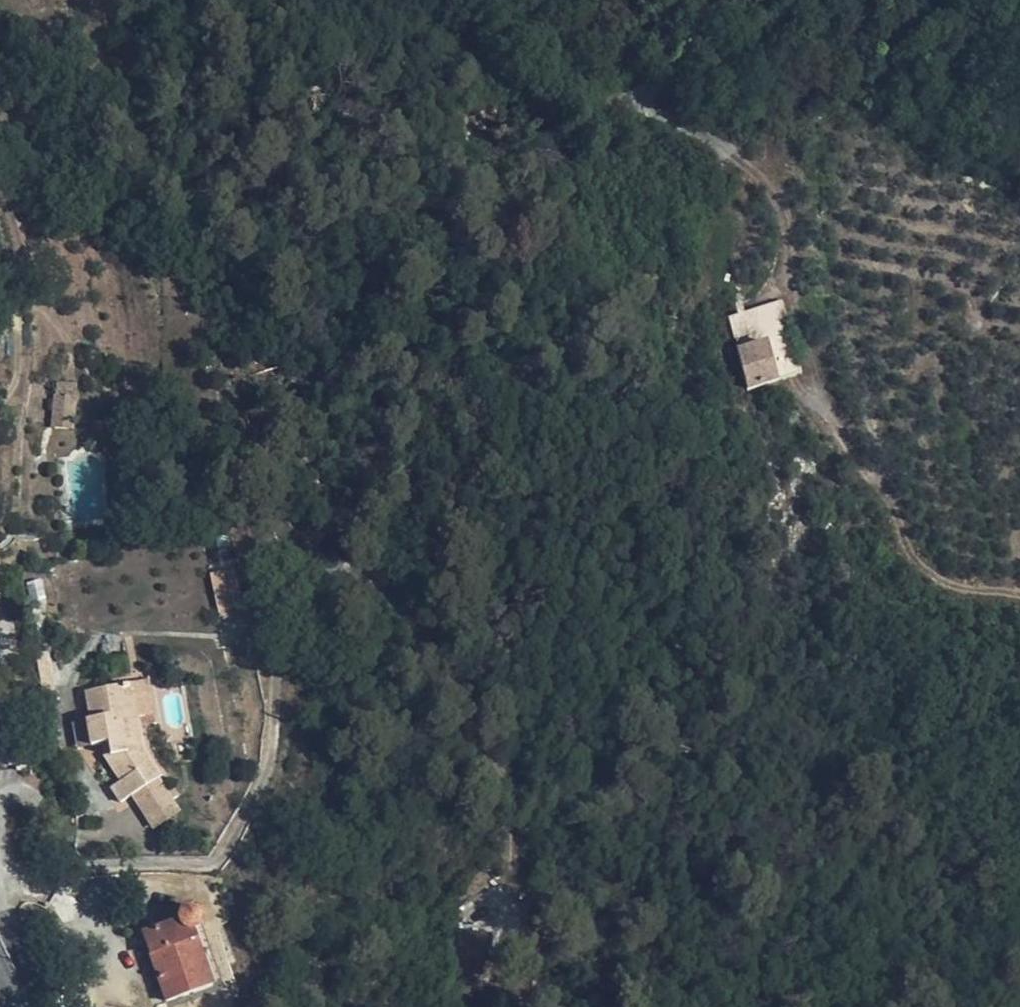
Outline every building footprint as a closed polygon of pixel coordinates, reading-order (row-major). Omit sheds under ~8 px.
[(728,374),(732,383),(740,405),(759,397),(751,377),(747,367),(728,374)] [(77,384),(57,383),(56,393),(76,396),(77,384)] [(76,396),(56,393),(52,425),(72,427),(76,396)] [(233,613),(224,572),(211,575),(220,615),(233,613)] [(152,717),(146,681),(133,683),(139,719),(152,717)] [(139,719),(133,683),(88,691),(94,719),(89,720),(93,743),(108,740),(112,754),(107,755),(123,781),(113,787),(123,801),(134,793),(159,777),(161,775),(145,748),(139,719)] [(93,743),(89,720),(75,722),(80,746),(93,743)] [(1011,746),(1005,760),(1019,767),(1019,765),(1019,750),(1011,746)] [(180,810),(159,777),(134,793),(155,825),(180,810)] [(502,880),(496,874),(492,879),(497,884),(502,880)] [(200,908),(194,906),(188,907),(183,913),(181,921),(146,934),(169,1000),(214,984),(196,932),(202,928),(206,923),(207,916),(204,911),(200,908)] [(493,934),(462,932),(459,969),(483,971),(485,949),(491,949),(493,934)] [(476,977),(468,975),(464,988),(472,989),(476,977)]
